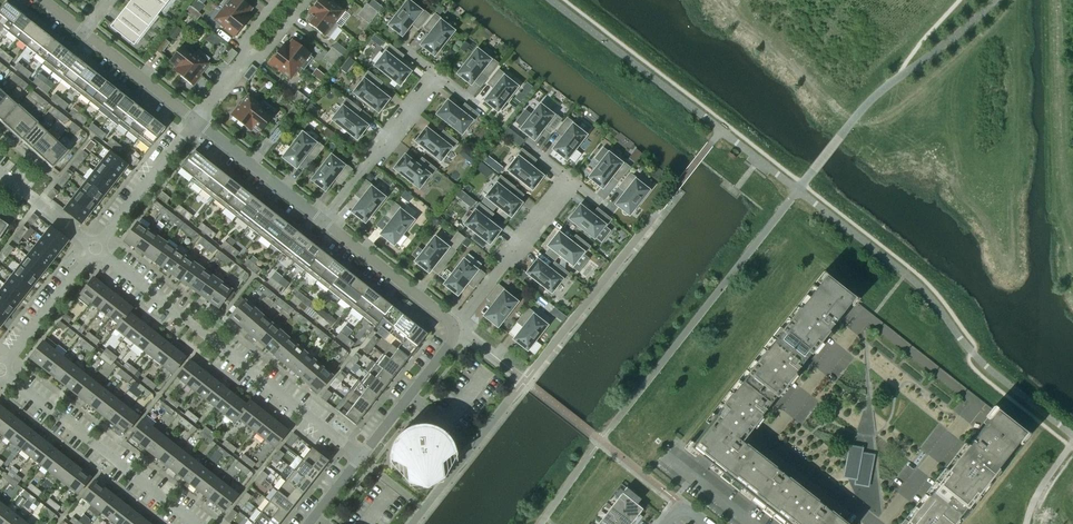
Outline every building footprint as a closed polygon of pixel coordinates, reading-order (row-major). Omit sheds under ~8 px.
[(155,14),(138,0),(133,0),(113,26),(133,42),(155,14)] [(155,14),(166,0),(138,0),(155,14)] [(252,8),(242,0),(224,0),(220,4),(224,7),(245,24),(250,18),(246,15),(252,8)] [(333,2),(334,1),(332,0),(318,0),(313,6),(334,23),(334,22),(344,11),(333,2)] [(21,14),(17,11),(11,7),(5,2),(0,9),(0,31),(3,28),(7,32),(21,14)] [(428,15),(421,9),(419,11),(408,2),(389,25),(401,35),(410,23),(417,29),(428,15)] [(378,13),(366,4),(362,9),(373,18),(378,13)] [(201,15),(189,6),(185,12),(196,21),(201,15)] [(334,23),(313,6),(308,12),(312,15),(306,22),(324,36),(325,34),(329,37),(338,26),(334,22),(334,23)] [(224,7),(215,19),(225,27),(224,28),(235,37),(245,24),(224,7)] [(373,18),(362,9),(357,15),(369,24),(373,18)] [(17,39),(32,20),(27,16),(25,18),(21,14),(7,32),(17,39)] [(434,55),(452,31),(441,22),(442,20),(435,14),(424,28),(430,34),(422,45),(434,55)] [(26,47),(40,29),(36,26),(37,24),(32,20),(17,39),(26,47)] [(36,54),(51,35),(46,31),(44,32),(40,29),(26,47),(36,54)] [(45,62),(59,44),(55,41),(56,39),(51,35),(36,54),(45,61),(45,62)] [(161,54),(170,43),(164,38),(155,50),(161,54)] [(310,53),(293,40),(287,47),(284,44),(279,50),(300,67),(310,53)] [(52,72),(70,50),(64,46),(63,47),(59,44),(45,62),(45,61),(42,64),(52,72)] [(195,54),(183,44),(169,61),(176,67),(173,70),(179,75),(195,54)] [(409,72),(397,63),(403,56),(389,45),(383,53),(385,54),(376,66),(399,84),(409,72)] [(343,56),(332,47),(327,53),(339,62),(343,56)] [(228,65),(237,53),(231,49),(222,60),(228,65)] [(62,80),(78,59),(74,56),(75,54),(70,50),(52,72),(62,80)] [(200,74),(208,64),(206,63),(209,59),(198,50),(195,54),(179,75),(192,85),(200,75),(200,74)] [(300,67),(279,50),(268,63),(279,71),(279,70),(290,79),(300,67)] [(486,78),(497,64),(490,58),(488,59),(477,50),(458,74),(470,84),(480,72),(486,78)] [(13,59),(6,53),(2,58),(9,64),(13,59)] [(339,62),(327,53),(323,59),(334,68),(339,62)] [(71,87),(89,65),(83,60),(82,62),(78,59),(62,80),(71,87)] [(25,68),(18,62),(14,68),(21,73),(25,68)] [(80,94),(97,74),(93,71),(94,69),(89,65),(71,87),(80,94)] [(248,81),(258,69),(252,65),(243,76),(248,81)] [(32,74),(25,68),(21,73),(28,79),(32,74)] [(516,87),(504,78),(506,76),(498,70),(487,84),(494,89),(485,101),(497,110),(516,87)] [(376,90),(381,83),(368,72),(362,80),(363,81),(354,93),(378,111),(387,99),(376,90)] [(17,84),(21,79),(14,74),(10,79),(17,84)] [(90,102),(107,79),(102,75),(101,77),(97,74),(80,94),(90,102)] [(44,83),(36,77),(32,82),(40,88),(44,83)] [(28,85),(21,79),(17,84),(24,90),(28,85)] [(102,106),(116,89),(111,85),(113,84),(107,79),(90,102),(100,110),(102,106)] [(51,89),(44,83),(40,88),(47,94),(51,89)] [(111,114),(126,94),(121,90),(120,92),(116,89),(102,106),(111,114)] [(309,100),(297,91),(293,97),(304,106),(309,100)] [(37,102),(41,97),(34,92),(30,97),(37,102)] [(61,99),(54,94),(50,99),(57,104),(61,99)] [(118,124),(134,104),(130,100),(132,99),(126,94),(111,114),(108,118),(117,126),(118,124)] [(17,105),(7,96),(0,104),(0,120),(2,122),(17,105)] [(260,105),(248,96),(240,106),(239,105),(231,116),(244,126),(260,105)] [(48,103),(41,97),(37,102),(44,108),(48,103)] [(68,105),(61,99),(57,104),(64,110),(68,105)] [(355,117),(360,110),(346,99),(340,107),(342,108),(333,120),(356,138),(357,138),(359,139),(361,138),(362,136),(362,134),(361,132),(366,126),(355,117)] [(260,133),(273,115),(272,114),(275,110),(263,101),(260,105),(244,126),(250,131),(253,127),(260,133)] [(472,123),(478,115),(464,104),(459,111),(447,102),(438,114),(461,133),(470,121),(472,123)] [(128,132),(145,109),(140,105),(139,107),(134,104),(118,124),(128,132)] [(11,133),(27,114),(17,105),(2,122),(6,125),(4,126),(11,133)] [(550,133),(561,119),(553,113),(552,115),(540,106),(521,129),(534,139),(543,128),(550,133)] [(62,114),(55,108),(51,113),(58,119),(62,114)] [(80,114),(73,109),(69,114),(76,119),(80,114)] [(137,139),(153,118),(149,115),(151,113),(145,109),(128,132),(137,139)] [(22,140),(37,123),(27,114),(11,133),(18,139),(19,137),(22,140)] [(69,120),(62,114),(58,119),(65,125),(69,120)] [(87,120),(80,114),(76,119),(83,125),(87,120)] [(149,149),(165,128),(153,118),(137,139),(149,149)] [(585,135),(573,126),(574,124),(567,118),(556,132),(563,138),(554,149),(566,159),(585,135)] [(80,128),(72,122),(68,127),(76,133),(80,128)] [(31,151),(47,132),(37,123),(22,140),(25,143),(24,144),(31,151)] [(95,134),(99,129),(92,124),(88,129),(95,134)] [(274,144),(283,132),(278,128),(269,139),(274,144)] [(102,140),(106,135),(99,129),(95,134),(102,140)] [(451,150),(457,142),(443,131),(437,138),(426,129),(416,142),(440,160),(449,149),(451,150)] [(42,158),(57,141),(47,132),(31,151),(37,157),(39,155),(42,158)] [(312,161),(322,148),(315,141),(314,143),(302,134),(284,157),(296,167),(305,155),(312,161)] [(114,149),(118,144),(111,138),(107,143),(114,149)] [(90,152),(96,144),(91,140),(85,148),(90,152)] [(52,167),(67,151),(57,141),(42,158),(45,161),(44,162),(50,169),(52,167)] [(121,155),(125,150),(118,144),(114,149),(121,155)] [(541,176),(530,167),(535,160),(522,150),(516,157),(518,159),(509,170),(532,189),(541,176)] [(82,162),(88,155),(83,151),(77,158),(82,162)] [(190,181),(206,160),(194,151),(177,172),(189,181),(190,180),(190,181)] [(127,166),(110,152),(102,162),(119,176),(127,166)] [(618,181),(629,167),(621,161),(620,163),(608,154),(590,178),(602,187),(611,176),(618,181)] [(135,166),(139,161),(132,155),(128,160),(135,166)] [(341,184),(351,170),(344,164),(342,165),(331,156),(312,180),(325,190),(334,178),(341,184)] [(429,177),(435,169),(422,159),(416,165),(405,156),(395,169),(418,187),(428,176),(429,177)] [(77,169),(82,162),(77,158),(71,165),(77,169)] [(202,190),(219,168),(211,161),(210,163),(206,160),(190,181),(202,190)] [(119,176),(102,162),(94,171),(112,185),(119,176)] [(213,199),(229,178),(226,176),(227,174),(219,168),(202,190),(213,199)] [(67,181),(73,173),(68,169),(62,177),(67,181)] [(112,185),(94,171),(87,181),(104,195),(112,185)] [(629,214),(647,191),(636,181),(637,180),(630,174),(619,187),(626,193),(617,204),(623,209),(622,211),(623,214),(624,215),(627,215),(628,214),(629,214)] [(62,188),(67,181),(62,177),(57,184),(62,188)] [(509,194),(514,187),(500,177),(494,184),(496,186),(487,197),(510,216),(520,203),(509,194)] [(225,208),(242,186),(234,179),(233,181),(229,178),(213,199),(225,208)] [(104,195),(87,181),(79,190),(97,204),(104,195)] [(365,221),(383,198),(372,189),(373,187),(365,181),(355,194),(361,200),(352,212),(365,221)] [(236,217),(253,197),(249,194),(250,192),(242,186),(225,208),(236,217)] [(52,200),(58,192),(53,188),(47,196),(52,200)] [(97,204),(79,190),(72,199),(89,213),(97,204)] [(170,198),(162,192),(158,197),(166,203),(170,198)] [(248,226),(265,204),(257,198),(256,199),(253,197),(236,217),(248,226)] [(89,213),(72,199),(64,210),(81,223),(89,213)] [(163,207),(155,201),(151,206),(159,212),(163,207)] [(412,220),(401,211),(402,209),(394,203),(384,217),(390,223),(381,234),(393,244),(412,220)] [(259,235),(276,215),(272,212),(273,210),(265,204),(248,226),(259,235)] [(487,221),(493,214),(479,204),(473,211),(475,213),(466,224),(489,243),(499,230),(487,221)] [(181,215),(185,210),(178,205),(174,210),(181,215)] [(605,227),(611,220),(597,209),(591,216),(580,207),(570,219),(594,237),(603,226),(605,227)] [(173,215),(166,210),(162,215),(169,220),(173,215)] [(193,216),(185,210),(181,215),(189,221),(193,216)] [(32,225),(38,217),(33,213),(27,221),(32,225)] [(180,221),(173,215),(169,220),(176,226),(180,221)] [(271,245),(288,222),(280,216),(279,217),(276,215),(259,235),(271,245)] [(282,254),(299,233),(295,230),(296,228),(288,222),(271,245),(282,254)] [(134,248),(147,230),(147,229),(138,223),(123,243),(130,247),(131,245),(134,248)] [(205,234),(209,229),(201,223),(197,228),(205,234)] [(187,234),(191,229),(184,224),(180,229),(187,234)] [(23,237),(28,230),(23,226),(18,233),(23,237)] [(144,254),(157,236),(157,237),(160,233),(149,226),(147,229),(147,230),(134,248),(144,254)] [(68,241),(50,227),(42,237),(60,251),(68,241)] [(194,240),(198,235),(191,229),(187,234),(194,240)] [(216,234),(209,229),(205,234),(212,239),(216,234)] [(17,244),(23,237),(18,233),(12,240),(17,244)] [(294,263),(312,240),(303,234),(302,236),(299,233),(282,254),(294,263)] [(583,254),(589,247),(576,236),(570,243),(559,234),(549,246),(572,264),(582,253),(583,254)] [(153,261),(166,243),(157,237),(157,236),(144,254),(153,261)] [(60,251),(42,237),(35,246),(52,260),(60,251)] [(205,248),(209,243),(202,238),(198,243),(205,248)] [(444,265),(455,251),(448,245),(446,247),(435,238),(416,262),(428,271),(437,260),(444,265)] [(305,272),(322,251),(318,248),(320,247),(312,240),(294,263),(305,272)] [(228,252),(232,247),(225,241),(221,246),(228,252)] [(162,268),(175,249),(166,243),(153,261),(162,268)] [(212,254),(216,249),(209,243),(205,248),(212,254)] [(8,256),(13,249),(8,245),(3,252),(8,256)] [(52,260),(35,246),(27,256),(45,270),(52,260)] [(239,252),(232,247),(228,252),(235,257),(239,252)] [(171,274),(184,256),(175,249),(162,268),(171,274)] [(317,281),(335,258),(327,252),(325,254),(322,251),(305,272),(317,281)] [(223,262),(227,257),(220,252),(216,257),(223,262)] [(484,274),(477,269),(480,265),(468,255),(445,284),(457,294),(466,282),(473,288),(484,274)] [(45,270),(27,256),(20,265),(37,279),(45,270)] [(181,281),(194,263),(184,256),(171,274),(181,281)] [(234,263),(227,257),(223,262),(230,268),(234,263)] [(328,290),(345,269),(341,266),(343,265),(335,258),(317,281),(328,290)] [(255,265),(248,259),(244,264),(251,270),(255,265)] [(562,281),(568,274),(554,263),(549,270),(537,261),(532,267),(530,267),(528,267),(527,269),(527,271),(528,273),(551,292),(560,280),(562,281)] [(190,287),(203,269),(194,263),(181,281),(190,287)] [(243,270),(236,264),(232,269),(239,275),(243,270)] [(37,279),(20,265),(12,275),(30,289),(37,279)] [(258,276),(262,271),(255,265),(251,270),(258,276)] [(199,294),(212,276),(203,269),(190,287),(199,294)] [(340,299),(358,277),(350,270),(348,272),(345,269),(328,290),(340,299)] [(30,289),(12,275),(5,284),(22,298),(30,289)] [(208,301),(221,283),(212,276),(199,294),(208,301)] [(352,308),(368,287),(364,285),(366,283),(358,277),(340,299),(352,308)] [(853,299),(825,277),(777,338),(743,381),(690,448),(787,523),(845,523),(741,442),(771,403),(805,360),(853,299)] [(91,302),(103,286),(94,278),(91,281),(90,281),(91,282),(77,299),(88,307),(91,302)] [(274,288),(278,283),(271,278),(267,283),(274,288)] [(224,279),(221,283),(208,301),(218,308),(224,299),(228,302),(235,293),(231,290),(233,286),(224,279)] [(281,294),(285,289),(278,283),(274,288),(281,294)] [(5,284),(0,291),(0,296),(15,308),(22,298),(5,284)] [(268,290),(261,284),(257,290),(264,295),(268,290)] [(497,326),(516,302),(504,293),(506,291),(498,285),(487,299),(494,304),(485,316),(491,321),(491,323),(491,325),(493,326),(495,327),(497,325),(497,326)] [(100,310),(113,293),(103,286),(91,302),(100,310)] [(363,317),(381,295),(373,289),(371,290),(368,287),(352,308),(363,317)] [(275,296),(274,295),(268,290),(264,295),(271,301),(275,296)] [(110,317),(122,301),(113,293),(100,310),(110,317)] [(382,317),(391,306),(387,303),(389,301),(381,295),(363,317),(375,327),(382,318),(382,317)] [(0,296),(0,311),(8,317),(15,308),(0,296)] [(297,306),(301,301),(294,296),(290,301),(297,306)] [(230,317),(239,325),(254,308),(255,309),(257,306),(247,297),(245,301),(241,298),(233,306),(237,309),(230,317)] [(286,304),(279,299),(275,304),(282,309),(286,304)] [(129,313),(132,309),(122,301),(110,317),(118,324),(119,324),(128,312),(129,313)] [(308,307),(301,301),(297,306),(304,312),(308,307)] [(293,310),(286,304),(282,309),(289,315),(293,310)] [(407,337),(416,325),(403,315),(404,313),(396,307),(394,308),(391,306),(382,317),(382,318),(406,337),(407,337)] [(248,333),(263,316),(255,309),(254,308),(239,325),(248,333)] [(546,326),(534,316),(535,315),(528,309),(517,322),(524,328),(515,339),(527,349),(546,326)] [(138,320),(129,313),(128,312),(119,324),(118,324),(115,328),(125,336),(138,320)] [(257,340),(274,320),(265,313),(263,316),(248,333),(257,340)] [(304,318),(297,313),(293,318),(300,323),(304,318)] [(68,323),(72,319),(65,314),(62,318),(68,323)] [(324,319),(317,314),(313,319),(320,325),(324,319)] [(311,324),(304,318),(300,323),(307,329),(311,324)] [(331,325),(324,319),(320,325),(327,330),(331,325)] [(135,343),(147,327),(138,320),(125,336),(135,343)] [(265,347),(280,331),(283,328),(274,320),(257,340),(265,347)] [(66,326),(60,321),(56,325),(63,331),(66,326)] [(81,326),(75,322),(72,326),(77,331),(81,326)] [(417,347),(427,334),(416,325),(407,337),(406,337),(396,349),(408,359),(410,355),(412,357),(419,348),(417,347)] [(144,351),(157,335),(147,327),(135,343),(144,351)] [(322,332),(315,327),(311,332),(318,337),(322,332)] [(75,333),(69,329),(66,333),(72,338),(75,333)] [(274,355),(288,338),(280,331),(265,347),(274,355)] [(94,337),(88,332),(85,336),(91,341),(94,337)] [(325,343),(329,338),(322,332),(318,337),(325,343)] [(347,338),(340,332),(336,337),(343,343),(347,338)] [(153,358),(166,342),(157,335),(144,351),(153,358)] [(373,347),(379,340),(374,336),(368,343),(373,347)] [(40,366),(53,350),(54,350),(57,346),(47,337),(30,358),(40,366)] [(96,345),(100,341),(94,337),(91,341),(96,345)] [(282,362),(297,345),(288,338),(274,355),(282,362)] [(354,343),(347,338),(343,343),(350,348),(354,343)] [(88,344),(83,339),(79,344),(85,348),(88,344)] [(336,351),(340,346),(332,341),(328,346),(336,351)] [(163,366),(176,350),(166,342),(153,358),(163,366)] [(368,354),(373,347),(368,343),(362,350),(368,354)] [(90,353),(94,348),(88,344),(85,348),(90,353)] [(408,359),(396,349),(391,344),(383,354),(400,368),(408,359)] [(291,370),(306,353),(297,345),(282,362),(291,370)] [(347,352),(340,346),(336,351),(343,357),(347,352)] [(112,353),(106,348),(103,353),(108,357),(112,353)] [(50,373),(63,357),(54,350),(53,350),(40,366),(50,373)] [(173,374),(185,357),(176,350),(163,366),(173,374)] [(356,364),(361,356),(356,352),(351,360),(356,364)] [(108,357),(103,353),(99,357),(105,362),(108,357)] [(118,357),(112,353),(108,357),(114,362),(118,357)] [(300,377),(314,360),(306,353),(291,370),(300,377)] [(400,368),(383,354),(375,364),(393,378),(400,368)] [(59,381),(72,365),(63,357),(50,373),(59,381)] [(114,362),(108,357),(105,362),(110,366),(114,362)] [(186,384),(199,368),(189,360),(176,376),(186,384)] [(308,385),(323,368),(314,360),(300,377),(308,385)] [(350,371),(356,364),(351,360),(345,367),(350,371)] [(132,366),(126,362),(123,366),(128,371),(132,366)] [(393,378),(375,364),(368,373),(385,387),(393,378)] [(69,388),(82,372),(72,365),(59,381),(69,388)] [(134,375),(138,371),(132,366),(128,371),(134,375)] [(196,392),(209,376),(199,368),(186,384),(196,392)] [(316,394),(332,376),(323,368),(308,385),(311,387),(310,389),(316,394)] [(123,378),(126,373),(120,369),(117,373),(123,378)] [(341,382),(346,375),(341,371),(336,378),(341,382)] [(78,396),(91,380),(82,372),(69,388),(78,396)] [(132,378),(126,373),(123,378),(128,382),(132,378)] [(378,396),(385,387),(368,373),(361,382),(360,383),(378,396)] [(205,399),(218,383),(209,376),(196,392),(205,399)] [(151,381),(145,377),(141,381),(147,386),(151,381)] [(335,389),(341,382),(336,378),(330,386),(335,389)] [(378,396),(360,383),(361,382),(358,379),(350,390),(371,406),(378,396)] [(88,403),(100,387),(91,380),(78,396),(88,403)] [(156,386),(151,381),(147,386),(153,390),(156,386)] [(215,407),(228,390),(218,383),(205,399),(215,407)] [(142,393),(145,388),(139,384),(136,388),(142,393)] [(97,411),(110,394),(100,387),(88,403),(97,411)] [(147,397),(151,393),(145,388),(142,393),(147,397)] [(224,414),(237,398),(228,390),(215,407),(224,414)] [(325,402),(332,394),(327,390),(320,398),(325,402)] [(371,406),(350,390),(342,400),(345,402),(346,401),(363,415),(371,406)] [(106,418),(119,402),(110,394),(97,411),(106,418)] [(174,400),(169,395),(165,400),(171,404),(174,400)] [(246,405),(237,398),(224,414),(234,422),(237,418),(237,417),(246,405)] [(180,404),(174,400),(171,404),(176,409),(180,404)] [(355,425),(363,415),(346,401),(345,402),(342,400),(335,409),(355,425)] [(246,425),(259,409),(249,401),(246,405),(237,417),(237,418),(246,425)] [(116,425),(129,409),(119,402),(106,418),(116,425)] [(169,407),(163,402),(159,407),(165,411),(169,407)] [(174,411),(169,407),(165,411),(171,416),(174,411)] [(126,433),(138,417),(129,409),(116,425),(126,433)] [(256,432),(269,416),(259,409),(246,425),(256,432)] [(15,418),(5,410),(0,417),(0,433),(2,434),(15,418)] [(190,419),(193,415),(187,410),(184,415),(190,419)] [(1024,434),(995,412),(907,523),(953,523),(1024,434)] [(199,419),(193,415),(190,419),(195,423),(199,419)] [(265,440),(278,423),(269,416),(256,432),(265,440)] [(184,426),(188,422),(182,417),(178,422),(184,426)] [(11,442),(24,425),(15,418),(2,434),(11,442)] [(139,444),(152,428),(142,420),(129,436),(139,444)] [(189,431),(193,426),(188,422),(184,426),(189,431)] [(275,447),(288,431),(278,423),(265,440),(275,447)] [(21,449),(34,433),(24,425),(11,442),(21,449)] [(449,437),(446,434),(443,431),(439,429),(435,427),(432,426),(428,425),(428,426),(411,428),(410,427),(407,429),(403,431),(400,434),(397,437),(395,440),(392,444),(391,448),(390,453),(389,458),(390,462),(390,463),(404,461),(406,465),(408,482),(443,478),(442,475),(441,461),(442,456),(456,455),(455,450),(454,446),(452,441),(449,437)] [(211,431),(205,426),(202,431),(207,435),(211,431)] [(149,451),(162,435),(152,428),(139,444),(149,451)] [(207,435),(202,431),(198,435),(204,440),(207,435)] [(213,440),(217,435),(211,431),(207,435),(213,440)] [(30,456),(43,440),(34,433),(21,449),(30,456)] [(290,447),(298,437),(293,433),(285,443),(290,447)] [(158,459),(171,443),(162,435),(149,451),(158,459)] [(213,440),(207,435),(204,440),(209,444),(213,440)] [(40,464),(53,448),(43,440),(30,456),(40,464)] [(227,449),(231,444),(225,440),(222,444),(227,449)] [(168,466),(181,450),(171,443),(158,459),(168,466)] [(233,453),(237,449),(231,444),(227,449),(233,453)] [(867,486),(868,486),(874,453),(873,453),(873,456),(861,454),(862,446),(861,449),(850,447),(850,446),(849,446),(843,477),(844,477),(844,476),(856,478),(854,486),(855,486),(856,483),(867,485),(867,486)] [(225,451),(220,447),(216,451),(222,456),(225,451)] [(327,459),(311,447),(302,459),(319,472),(319,471),(328,459),(327,459)] [(49,471),(62,455),(53,448),(40,464),(49,471)] [(177,474),(190,458),(181,450),(168,466),(177,474)] [(280,459),(284,454),(279,450),(275,455),(280,459)] [(231,456),(225,451),(222,456),(227,460),(231,456)] [(59,479),(71,463),(62,455),(49,471),(59,479)] [(246,464),(250,459),(244,455),(241,459),(246,464)] [(276,464),(280,459),(275,455),(271,460),(276,464)] [(187,481),(199,465),(190,458),(177,474),(187,481)] [(252,468),(256,464),(250,459),(246,464),(252,468)] [(319,472),(302,459),(294,469),(311,483),(311,482),(315,477),(316,477),(316,478),(321,473),(319,471),(319,472)] [(241,471),(244,466),(238,462),(235,466),(241,471)] [(68,486),(81,470),(71,463),(59,479),(68,486)] [(196,489),(209,472),(199,465),(187,481),(196,489)] [(250,471),(244,466),(241,471),(246,475),(250,471)] [(311,483),(294,469),(285,480),(303,493),(307,487),(308,488),(308,489),(312,483),(311,482),(311,483)] [(13,479),(16,474),(10,470),(7,474),(13,479)] [(78,494),(90,478),(81,470),(68,486),(78,494)] [(268,475),(263,471),(259,476),(264,480),(268,475)] [(206,496),(218,480),(209,472),(196,489),(206,496)] [(9,483),(13,479),(7,474),(3,479),(9,483)] [(22,479),(16,474),(13,479),(18,483),(22,479)] [(264,480),(259,476),(255,481),(260,485),(264,480)] [(18,483),(13,479),(9,483),(15,488),(18,483)] [(215,503),(228,487),(218,480),(206,496),(215,503)] [(303,493),(285,480),(277,490),(294,504),(299,498),(300,499),(304,494),(303,493)] [(92,505),(105,489),(94,481),(82,497),(92,505)] [(36,488),(30,483),(27,488),(33,492),(36,488)] [(225,511),(237,495),(228,487),(215,503),(225,511)] [(38,497),(42,492),(36,488),(33,492),(38,497)] [(101,512),(114,496),(105,489),(92,505),(101,512)] [(636,504),(640,499),(628,489),(613,508),(633,523),(637,523),(643,517),(639,514),(642,510),(636,504)] [(27,499),(30,495),(25,490),(21,495),(27,499)] [(291,509),(295,504),(294,504),(277,490),(269,501),(286,514),(286,513),(290,508),(291,508),(291,509)] [(251,496),(246,492),(242,497),(247,501),(251,496)] [(32,504),(36,499),(30,495),(27,499),(32,504)] [(110,520),(123,504),(114,496),(101,512),(110,520)] [(247,501),(242,497),(238,502),(243,506),(247,501)] [(55,503),(49,498),(46,503),(51,507),(55,503)] [(269,501),(261,511),(277,523),(278,523),(282,519),(283,519),(283,520),(288,515),(286,514),(269,501)] [(61,507),(55,503),(51,507),(57,512),(61,507)] [(133,511),(123,504),(110,520),(116,523),(122,523),(133,511)] [(49,510),(44,505),(40,510),(46,514),(49,510)] [(15,515),(5,507),(0,514),(0,523),(7,523),(15,515)] [(631,523),(632,523),(633,523),(613,508),(603,522),(606,523),(631,523)] [(230,523),(238,514),(232,509),(224,519),(230,523)] [(55,514),(49,510),(46,514),(51,519),(55,514)] [(142,518),(133,511),(122,523),(138,523),(142,518)] [(261,511),(252,522),(255,523),(277,523),(261,511)] [(24,522),(15,515),(7,523),(23,523),(24,522)]
